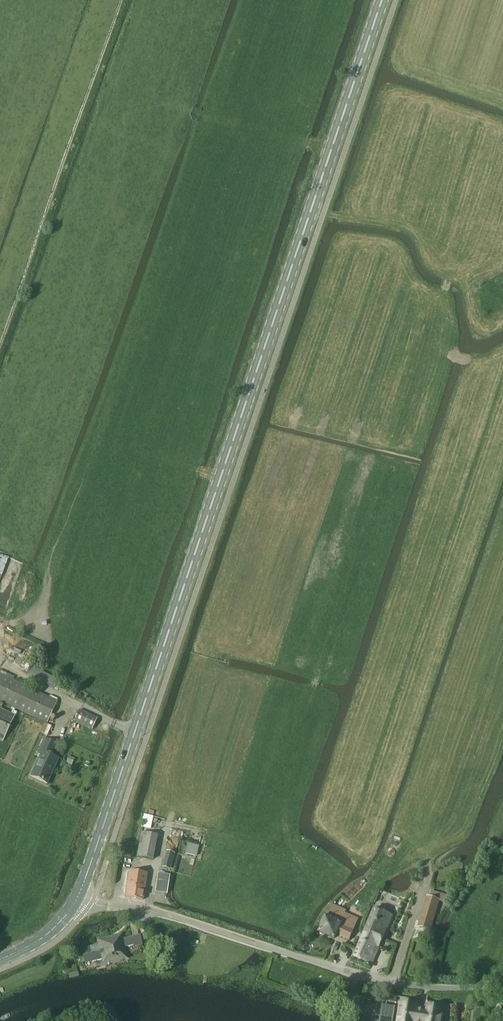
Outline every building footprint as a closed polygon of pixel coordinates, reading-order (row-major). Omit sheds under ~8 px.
[(57,702),(0,675),(0,701),(47,723),(57,702)] [(0,709),(0,742),(2,743),(15,716),(0,709)] [(91,730),(97,719),(78,710),(73,721),(91,730)] [(47,784),(58,759),(49,755),(54,743),(44,739),(37,754),(40,755),(30,777),(47,784)] [(152,860),(157,836),(141,833),(136,857),(152,860)] [(162,867),(170,869),(174,854),(167,852),(162,867)] [(129,872),(128,873),(125,897),(143,900),(146,874),(129,872)] [(157,880),(155,891),(166,893),(168,882),(157,880)] [(448,896),(441,894),(439,901),(446,903),(448,896)] [(365,932),(382,939),(391,916),(375,909),(365,932)] [(343,918),(329,911),(320,932),(334,939),(335,936),(348,941),(352,932),(339,927),(343,918)] [(424,913),(419,928),(430,931),(434,916),(424,913)] [(372,965),(382,939),(365,932),(354,958),(372,965)] [(98,945),(82,949),(85,963),(101,960),(126,955),(124,948),(133,946),(133,948),(142,946),(139,936),(123,940),(121,935),(97,940),(98,945)] [(71,950),(73,957),(80,956),(78,949),(71,950)] [(401,1003),(398,1020),(441,1020),(443,1010),(426,1007),(426,1011),(417,1009),(417,1006),(401,1003)] [(497,1006),(495,1020),(502,1020),(502,1007),(497,1006)]
